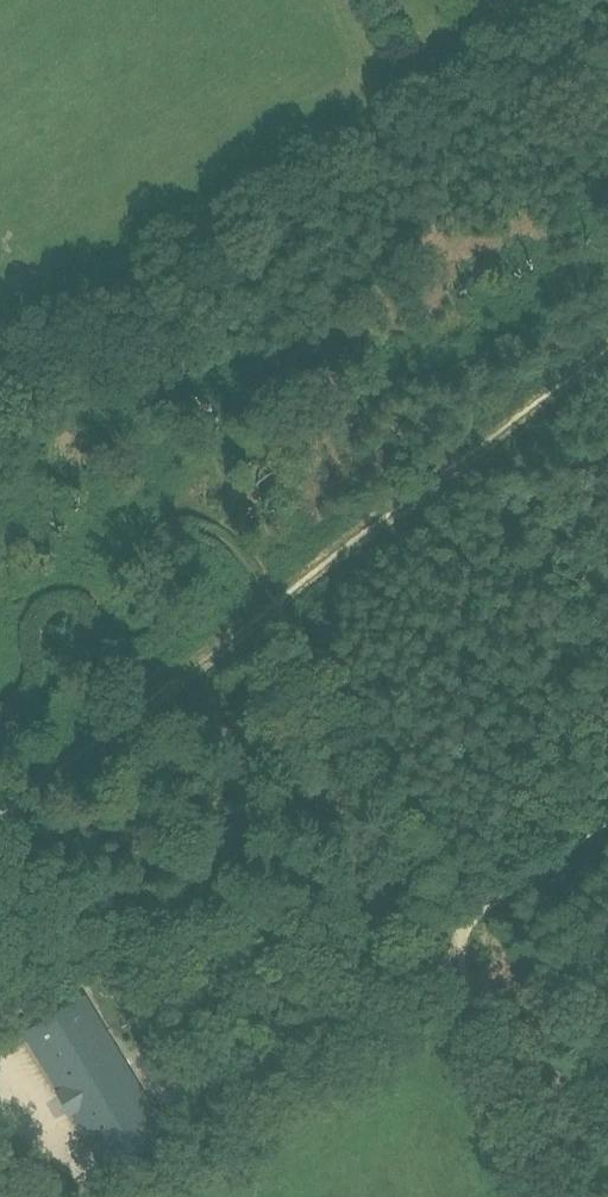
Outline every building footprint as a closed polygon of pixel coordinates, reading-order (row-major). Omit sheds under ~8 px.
[(68,1120),(72,1117),(105,1173),(166,1138),(84,999),(22,1035),(58,1095),(54,1096),(68,1120)]
